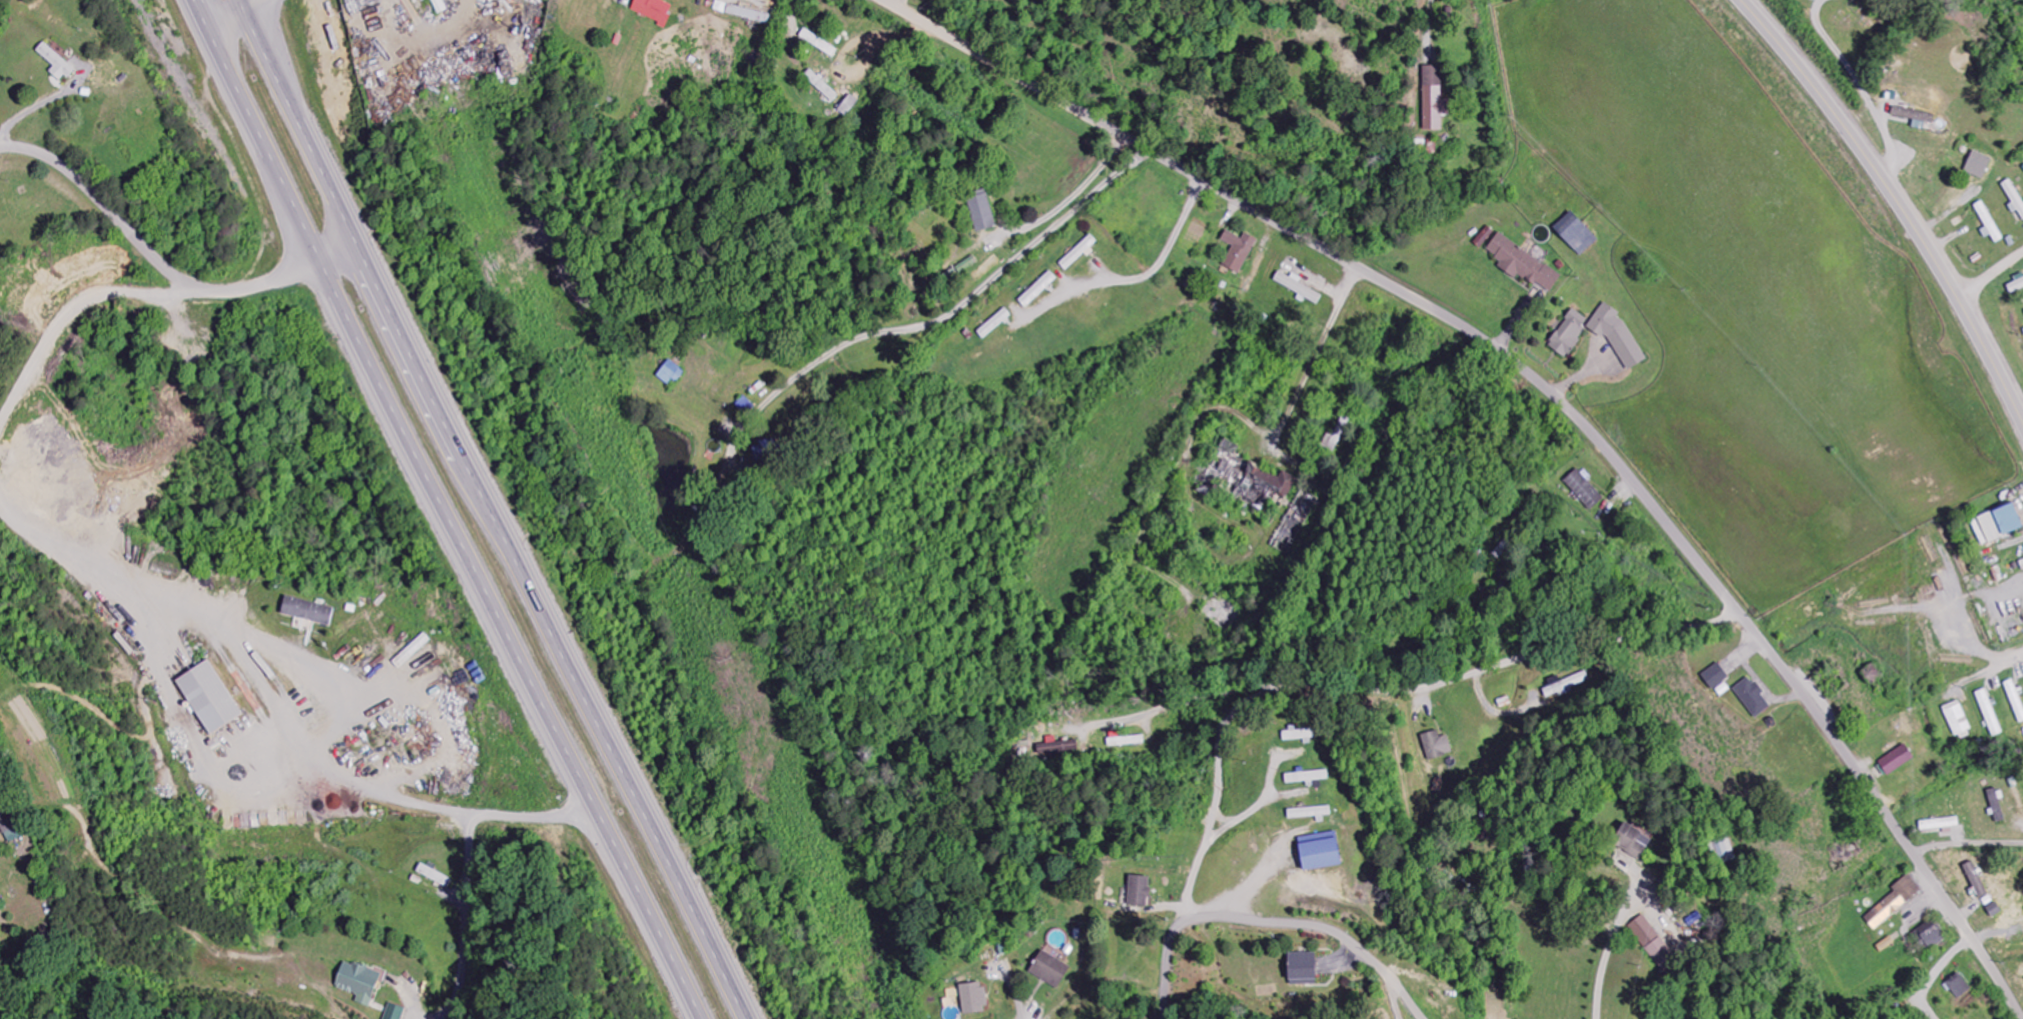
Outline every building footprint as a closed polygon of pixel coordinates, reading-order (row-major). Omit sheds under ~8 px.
[(444,0),(432,0),(437,14),(448,10),(444,0)] [(673,4),(659,0),(635,0),(631,13),(666,24),(673,4)] [(771,15),(716,2),(714,10),(769,24),(771,15)] [(51,66),(46,72),(59,83),(71,69),(40,42),(33,50),(51,66)] [(1425,66),(1425,131),(1443,131),(1443,113),(1444,113),(1444,66),(1425,66)] [(833,103),(840,96),(812,69),(805,77),(833,103)] [(847,117),(859,101),(850,94),(838,111),(847,117)] [(1935,113),(1892,109),(1892,117),(1913,119),(1913,128),(1925,129),(1926,123),(1934,124),(1935,113)] [(1992,159),(1973,151),(1964,172),(1983,180),(1992,159)] [(2011,179),(2001,185),(2016,212),(2018,210),(2022,219),(2022,200),(2011,179)] [(967,197),(978,233),(997,227),(986,191),(967,197)] [(1553,229),(1581,257),(1598,241),(1571,212),(1553,229)] [(1257,240),(1245,234),(1242,239),(1226,231),(1221,241),(1232,247),(1222,265),(1239,275),(1257,240)] [(1561,275),(1498,234),(1487,251),(1502,261),(1497,268),(1516,279),(1519,274),(1550,294),(1561,275)] [(1059,264),(1067,272),(1099,243),(1091,235),(1059,264)] [(1019,302),(1026,309),(1058,279),(1050,271),(1019,302)] [(2007,285),(2011,294),(2022,289),(2022,279),(2007,285)] [(1587,320),(1597,340),(1607,334),(1627,371),(1645,361),(1614,305),(1587,320)] [(977,332),(984,340),(1012,316),(1006,309),(977,332)] [(1565,358),(1591,322),(1574,309),(1547,346),(1565,358)] [(657,376),(671,387),(683,370),(669,360),(657,376)] [(1328,434),(1323,447),(1338,453),(1351,419),(1344,416),(1335,437),(1328,434)] [(1241,448),(1227,440),(1204,479),(1219,488),(1226,474),(1232,477),(1242,459),(1236,456),(1241,448)] [(1288,498),(1298,478),(1283,471),(1279,479),(1252,465),(1246,476),(1239,492),(1251,498),(1258,485),(1264,488),(1265,487),(1288,498)] [(1591,511),(1605,498),(1577,469),(1563,482),(1591,511)] [(1988,541),(2022,528),(2022,527),(2014,503),(1978,516),(1988,541)] [(283,615),(332,626),(336,608),(287,596),(283,615)] [(176,681),(210,736),(243,716),(210,661),(176,681)] [(1730,678),(1719,663),(1701,675),(1713,690),(1730,678)] [(1549,701),(1591,685),(1587,672),(1544,689),(1549,701)] [(1755,718),(1771,706),(1749,677),(1733,689),(1755,718)] [(2021,724),(2022,723),(2022,703),(2014,679),(2005,683),(2021,724)] [(2004,734),(1987,689),(1976,693),(1994,738),(2004,734)] [(1955,737),(1972,730),(1960,700),(1943,707),(1955,737)] [(1317,744),(1316,730),(1283,731),(1284,741),(1305,740),(1305,744),(1317,744)] [(1422,734),(1427,760),(1453,755),(1449,736),(1440,738),(1439,731),(1422,734)] [(1079,759),(1079,741),(1056,741),(1056,737),(1048,737),(1048,744),(1039,744),(1040,760),(1079,759)] [(1888,776),(1915,759),(1905,744),(1879,762),(1888,776)] [(1286,776),(1287,786),(1330,779),(1328,769),(1286,776)] [(1987,791),(1997,823),(2006,820),(1996,788),(1987,791)] [(11,817),(0,821),(0,833),(4,843),(20,837),(11,817)] [(1960,826),(1959,817),(1920,823),(1922,832),(1960,826)] [(1643,859),(1648,846),(1638,842),(1643,830),(1622,822),(1612,846),(1643,859)] [(1304,871),(1342,864),(1335,832),(1298,839),(1304,871)] [(1736,859),(1729,834),(1710,839),(1718,865),(1736,859)] [(1989,895),(1973,861),(1963,866),(1980,899),(1989,895)] [(453,880),(421,864),(417,871),(449,888),(453,880)] [(1875,931),(1922,890),(1908,874),(1893,888),(1896,891),(1864,918),(1875,931)] [(1148,907),(1150,877),(1130,876),(1128,906),(1148,907)] [(1628,927),(1661,968),(1676,956),(1644,915),(1628,927)] [(1945,941),(1933,921),(1918,930),(1930,951),(1945,941)] [(1029,974),(1060,989),(1071,965),(1040,951),(1029,974)] [(1288,953),(1288,985),(1316,985),(1315,953),(1288,953)] [(382,973),(344,961),(335,988),(358,995),(355,1003),(371,1008),(382,973)] [(1960,1000),(1973,990),(1960,973),(1946,983),(1960,1000)] [(987,1013),(985,983),(961,985),(964,1015),(987,1013)] [(404,1008),(389,1004),(385,1018),(401,1018),(404,1008)]
